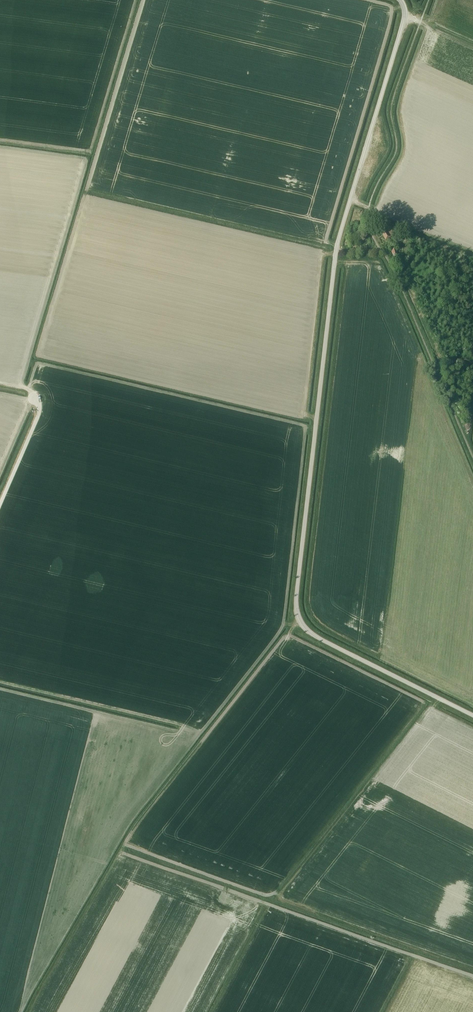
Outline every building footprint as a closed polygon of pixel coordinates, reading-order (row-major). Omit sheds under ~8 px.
[(386,240),(391,237),(390,236),(394,234),(392,230),(390,232),(389,230),(387,230),(385,227),(380,230),(386,240)]
